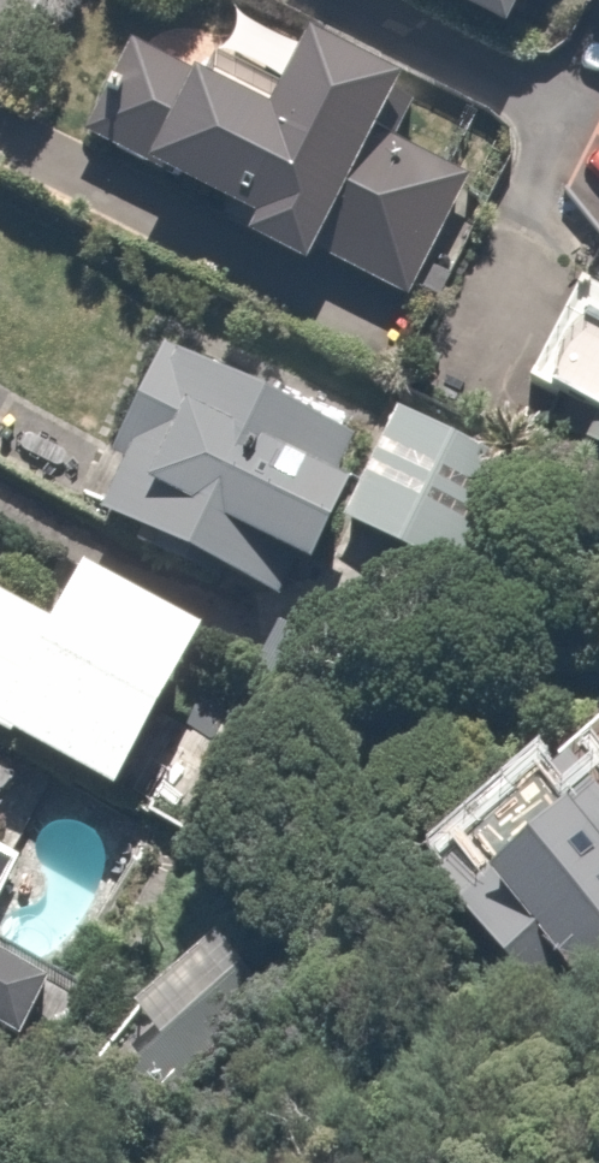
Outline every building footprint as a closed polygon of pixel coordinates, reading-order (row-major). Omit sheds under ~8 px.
[(505,39),(525,0),(427,0),(505,39)] [(118,43),(63,147),(291,267),(301,248),(405,303),(469,181),(382,135),(410,82),(312,30),(265,120),(118,43)] [(575,284),(519,400),(598,439),(598,295),(575,284)] [(368,421),(164,320),(73,504),(288,611),(334,518),(444,572),(504,452),(383,391),(368,421)] [(98,795),(193,633),(83,569),(52,621),(0,591),(0,738),(98,795)] [(597,716),(414,877),(440,907),(463,887),(552,988),(598,946),(598,718),(597,716)] [(0,844),(0,864),(8,848),(0,844)] [(260,981),(217,930),(104,1025),(147,1076),(260,981)] [(18,1055),(60,977),(0,946),(0,1046),(18,1055)]
